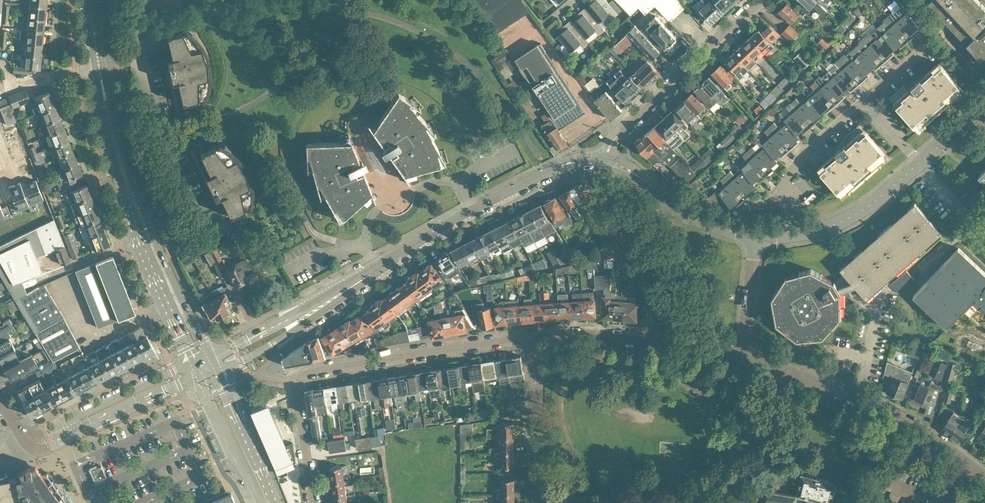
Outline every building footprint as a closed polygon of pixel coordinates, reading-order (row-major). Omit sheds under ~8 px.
[(485,17),(484,17),(495,34),(530,12),(522,0),(474,0),(485,17)] [(609,3),(607,0),(594,0),(594,1),(587,8),(602,26),(611,19),(613,19),(623,10),(615,0),(612,0),(609,3)] [(679,0),(617,0),(631,14),(639,7),(646,14),(655,5),(669,19),(684,5),(679,0)] [(693,7),(699,13),(700,12),(711,24),(724,12),(713,0),(700,0),(693,7)] [(726,11),(735,2),(734,0),(715,0),(726,11)] [(816,0),(800,0),(803,2),(799,6),(806,13),(813,6),(824,15),(828,11),(816,0)] [(905,0),(902,0),(898,4),(891,9),(893,11),(888,16),(909,41),(918,33),(915,30),(919,26),(916,23),(922,18),(905,0)] [(934,5),(947,20),(945,22),(967,45),(960,52),(982,75),(984,71),(984,70),(983,68),(984,67),(984,1),(982,3),(980,0),(940,0),(934,5)] [(791,23),(800,14),(787,2),(786,3),(784,2),(782,5),(782,7),(778,11),(791,23)] [(45,18),(46,5),(30,4),(28,16),(45,18)] [(838,20),(845,26),(859,10),(853,4),(838,20)] [(605,30),(602,26),(587,8),(580,13),(580,15),(581,17),(574,23),(589,42),(598,34),(600,34),(605,30)] [(44,30),(45,18),(28,16),(27,29),(44,30)] [(677,38),(656,16),(648,23),(646,22),(639,29),(635,25),(627,33),(652,59),(660,52),(665,47),(666,47),(669,44),(670,44),(677,38)] [(909,41),(888,16),(883,20),(884,22),(877,28),(894,48),(897,45),(900,48),(909,41)] [(590,43),(589,42),(574,23),(571,20),(565,26),(565,28),(566,30),(558,37),(567,47),(565,49),(569,54),(574,54),(583,47),(585,47),(590,43)] [(792,42),(800,33),(793,26),(790,24),(782,33),(792,42)] [(841,34),(847,28),(842,24),(836,30),(841,34)] [(759,29),(750,37),(762,50),(766,54),(775,45),(772,42),(780,35),(770,25),(763,32),(759,29)] [(894,48),(877,28),(870,34),(868,33),(863,37),(885,62),(894,54),(891,51),(894,48)] [(43,43),(44,30),(27,29),(21,29),(20,41),(26,41),(43,43)] [(199,41),(197,38),(198,38),(194,32),(191,32),(189,31),(187,30),(187,31),(183,32),(167,35),(171,49),(172,53),(173,58),(167,59),(161,60),(164,72),(170,71),(170,73),(173,82),(178,81),(183,103),(199,100),(203,99),(202,100),(203,100),(204,98),(205,96),(208,95),(209,88),(208,88),(209,84),(210,81),(210,79),(211,77),(211,75),(211,72),(211,69),(210,67),(210,65),(210,63),(209,62),(209,59),(208,58),(208,56),(207,54),(206,52),(205,50),(203,47),(202,44),(199,41)] [(621,53),(633,42),(626,35),(615,46),(620,51),(621,53)] [(762,50),(750,37),(742,45),(756,60),(759,56),(757,54),(762,50)] [(885,62),(863,37),(858,42),(860,43),(853,49),(870,69),(873,67),(876,70),(885,62)] [(41,56),(43,43),(26,41),(25,54),(41,56)] [(548,112),(558,127),(585,110),(541,43),(514,60),(548,112)] [(742,45),(734,53),(749,69),(758,62),(756,60),(742,45)] [(591,54),(597,49),(594,46),(588,51),(591,54)] [(620,51),(615,46),(614,46),(610,49),(616,55),(620,51)] [(870,69),(853,49),(845,56),(844,54),(839,58),(861,83),(869,75),(867,72),(870,69)] [(604,60),(611,53),(608,50),(601,57),(604,60)] [(508,57),(505,51),(492,60),(499,70),(504,67),(501,62),(508,57)] [(804,68),(810,63),(800,52),(794,57),(804,68)] [(749,69),(734,53),(725,61),(739,75),(741,77),(749,69)] [(40,69),(41,56),(25,54),(23,66),(14,66),(13,71),(31,73),(31,68),(40,69)] [(861,83),(839,58),(834,63),(835,64),(828,71),(846,91),(849,88),(852,91),(861,83)] [(660,73),(647,60),(637,70),(634,66),(630,70),(633,73),(633,74),(645,87),(660,73)] [(939,62),(927,73),(909,89),(905,85),(889,98),(919,132),(927,125),(925,123),(956,97),(957,98),(965,92),(939,62)] [(730,81),(735,76),(729,70),(727,71),(721,64),(712,74),(724,87),(725,86),(728,89),(732,84),(730,81)] [(643,88),(631,75),(628,78),(620,69),(615,74),(616,76),(635,96),(643,88)] [(516,83),(522,79),(515,70),(510,74),(516,83)] [(846,91),(828,71),(821,77),(820,75),(814,80),(815,81),(836,105),(845,97),(842,94),(846,91)] [(615,74),(607,81),(615,90),(627,103),(635,96),(616,76),(615,74)] [(725,94),(709,76),(701,83),(717,101),(725,94)] [(783,88),(790,80),(786,76),(778,84),(783,88)] [(593,78),(585,85),(590,91),(589,93),(610,119),(611,119),(622,110),(621,109),(627,103),(615,90),(607,81),(606,79),(603,82),(599,85),(593,78)] [(815,81),(811,85),(814,90),(807,96),(821,112),(824,109),(827,112),(836,105),(815,81)] [(717,101),(701,83),(694,90),(710,108),(711,108),(717,101)] [(785,90),(783,88),(778,84),(771,91),(777,97),(785,90)] [(520,88),(515,91),(518,97),(523,93),(520,88)] [(30,101),(30,99),(26,89),(19,91),(24,103),(30,101)] [(24,103),(19,91),(14,93),(18,105),(24,103)] [(35,97),(33,98),(36,107),(38,106),(40,112),(41,112),(56,106),(50,91),(35,97)] [(709,110),(692,91),(684,99),(701,117),(709,110)] [(18,105),(14,93),(8,96),(11,103),(13,108),(13,107),(18,105)] [(432,138),(425,126),(427,124),(427,123),(417,113),(408,103),(410,101),(409,100),(398,93),(389,106),(385,112),(384,113),(380,118),(372,130),(377,137),(384,146),(387,144),(388,146),(384,150),(387,155),(395,149),(397,152),(391,157),(399,168),(404,175),(418,171),(440,165),(437,153),(439,151),(432,138)] [(821,112),(807,96),(800,102),(796,98),(791,102),(812,126),(821,118),(818,115),(821,112)] [(760,102),(765,108),(770,103),(765,98),(760,102)] [(701,117),(684,99),(676,106),(693,125),(701,117)] [(791,102),(780,112),(784,116),(783,117),(785,120),(797,134),(797,133),(800,131),(803,134),(812,126),(791,102)] [(14,110),(13,107),(13,108),(11,103),(0,108),(7,124),(8,125),(17,121),(13,111),(14,110)] [(758,114),(764,109),(760,104),(754,109),(758,114)] [(60,117),(56,106),(41,112),(40,112),(37,113),(42,125),(45,123),(60,117)] [(689,125),(673,108),(664,117),(686,139),(691,134),(685,129),(689,125)] [(548,112),(542,117),(546,123),(543,125),(545,129),(547,132),(547,133),(557,149),(568,142),(566,140),(558,127),(548,112)] [(741,113),(735,120),(740,124),(746,118),(741,113)] [(65,129),(60,117),(45,123),(49,134),(65,129)] [(686,139),(664,117),(655,126),(667,139),(666,140),(674,149),(686,139)] [(785,120),(778,127),(774,122),(769,127),(790,150),(799,142),(796,139),(800,136),(797,133),(797,134),(785,120)] [(736,136),(744,128),(740,124),(739,124),(738,122),(730,130),(730,131),(735,137),(736,136)] [(880,163),(881,165),(889,158),(859,124),(844,138),(848,142),(818,169),(843,198),(851,191),(850,190),(880,163)] [(674,149),(666,140),(654,127),(641,138),(641,137),(640,138),(639,138),(636,140),(636,142),(635,142),(635,141),(634,142),(654,165),(657,162),(663,162),(665,160),(686,183),(696,173),(690,167),(679,155),(674,149)] [(790,150),(769,127),(764,131),(768,136),(760,142),(763,145),(763,144),(774,158),(775,157),(778,155),(781,158),(790,150)] [(69,140),(65,129),(49,134),(54,146),(69,140)] [(724,136),(721,139),(726,145),(735,137),(730,131),(724,136)] [(73,151),(69,140),(54,146),(58,157),(73,151)] [(477,145),(474,140),(468,144),(471,148),(477,145)] [(369,184),(364,172),(357,174),(355,171),(364,167),(362,162),(356,164),(355,162),(359,160),(355,150),(351,142),(337,142),(329,142),(322,143),(306,143),(306,157),(306,158),(309,157),(313,171),(316,184),(315,185),(317,189),(318,191),(320,197),(321,196),(321,197),(325,195),(333,209),(336,208),(344,218),(361,202),(372,192),(369,184)] [(232,151),(230,150),(231,149),(225,144),(223,146),(220,145),(218,144),(219,145),(215,147),(201,154),(210,174),(205,176),(209,185),(211,187),(205,190),(210,201),(216,198),(221,196),(223,200),(225,204),(231,216),(245,209),(249,207),(249,208),(249,209),(250,206),(251,204),(254,203),(253,196),(252,195),(252,193),(252,190),(252,189),(252,187),(252,184),(251,182),(251,180),(250,178),(250,176),(249,173),(247,170),(247,168),(245,166),(244,164),(242,161),(241,160),(239,158),(238,156),(237,155),(234,153),(232,151)] [(763,144),(763,145),(756,151),(752,147),(747,151),(768,174),(777,166),(774,163),(778,160),(775,157),(774,158),(763,144)] [(708,163),(717,154),(710,147),(701,156),(708,163)] [(78,162),(73,151),(58,157),(63,168),(78,162)] [(768,174),(747,151),(742,155),(746,160),(738,166),(741,169),(742,168),(753,182),(753,181),(756,179),(759,182),(768,174)] [(720,168),(727,162),(721,155),(715,161),(720,168)] [(701,156),(690,167),(696,173),(708,163),(701,156)] [(64,187),(77,182),(74,177),(82,174),(78,162),(63,168),(57,170),(62,181),(58,182),(60,188),(64,187)] [(742,168),(741,169),(734,175),(730,171),(725,175),(746,198),(755,191),(752,187),(756,184),(753,181),(753,182),(742,168)] [(746,198),(725,175),(720,179),(724,184),(709,197),(708,196),(707,196),(724,204),(724,203),(722,203),(725,200),(731,206),(734,203),(737,206),(746,198)] [(598,198),(587,179),(585,180),(584,179),(581,181),(581,182),(575,186),(576,186),(570,190),(580,203),(582,207),(598,198)] [(25,180),(19,182),(31,213),(39,210),(36,202),(43,199),(36,180),(26,183),(25,180)] [(680,180),(673,186),(677,191),(684,184),(680,180)] [(19,182),(9,186),(15,202),(9,204),(13,216),(22,213),(20,209),(28,205),(31,213),(19,182)] [(91,196),(87,184),(79,187),(77,182),(64,187),(71,204),(91,196)] [(580,203),(570,190),(570,189),(569,190),(568,189),(563,191),(564,192),(560,195),(571,210),(577,219),(581,216),(575,207),(580,203)] [(95,207),(91,196),(71,204),(75,215),(95,207)] [(565,212),(556,197),(551,200),(549,199),(546,201),(545,203),(544,204),(557,226),(564,222),(566,225),(574,220),(568,210),(565,212)] [(867,299),(942,233),(915,203),(840,269),(844,273),(835,281),(811,269),(786,276),(772,298),(776,324),(797,340),(823,338),(841,318),(841,292),(843,292),(852,300),(855,287),(856,287),(867,299)] [(2,216),(4,220),(12,217),(7,205),(1,207),(0,205),(0,216),(2,216)] [(541,205),(531,210),(541,229),(544,235),(556,229),(551,221),(550,222),(549,220),(541,205)] [(100,218),(95,207),(75,215),(80,226),(100,218)] [(531,210),(521,215),(529,231),(529,230),(531,234),(531,233),(534,238),(535,240),(544,235),(541,229),(531,210)] [(521,215),(511,220),(521,239),(523,243),(524,246),(535,240),(534,238),(531,233),(531,234),(529,230),(529,231),(521,215)] [(104,229),(100,218),(80,226),(84,237),(89,235),(104,229)] [(54,220),(31,231),(0,245),(0,273),(4,280),(8,286),(14,298),(15,299),(20,296),(27,294),(23,282),(42,272),(36,257),(46,253),(55,249),(61,264),(70,260),(54,220)] [(521,239),(511,220),(501,225),(509,241),(512,248),(523,243),(521,239)] [(501,225),(491,230),(501,249),(503,253),(512,248),(509,241),(501,225)] [(89,235),(84,237),(87,243),(89,242),(93,251),(110,245),(104,229),(89,235)] [(501,249),(491,230),(481,235),(489,251),(493,249),(495,252),(501,249)] [(636,245),(626,232),(625,230),(617,236),(617,237),(601,249),(604,258),(605,258),(614,257),(619,256),(619,255),(634,253),(640,252),(636,246),(636,245)] [(481,235),(471,240),(481,259),(488,256),(490,260),(493,258),(489,251),(481,235)] [(481,259),(471,240),(461,245),(469,261),(473,259),(475,262),(481,259)] [(80,256),(74,241),(72,242),(67,244),(73,259),(80,256)] [(223,244),(210,251),(216,262),(222,259),(220,255),(227,252),(223,244)] [(191,256),(187,245),(174,251),(179,262),(181,261),(191,256)] [(469,261),(461,245),(451,251),(459,266),(461,269),(468,266),(466,263),(469,261)] [(913,296),(947,328),(975,298),(984,307),(984,272),(959,248),(913,296)] [(210,251),(205,253),(211,265),(216,262),(210,251)] [(646,260),(645,255),(642,251),(640,252),(634,253),(635,262),(646,260)] [(460,271),(448,252),(433,261),(440,272),(444,269),(450,277),(460,271)] [(135,312),(113,255),(75,270),(98,327),(135,312)] [(563,255),(557,258),(558,260),(560,264),(568,262),(566,259),(565,258),(563,255)] [(191,256),(181,261),(183,268),(194,263),(191,256)] [(604,258),(593,260),(594,268),(594,270),(595,276),(596,287),(605,287),(605,285),(611,286),(610,276),(616,275),(615,267),(615,261),(614,257),(605,258),(604,258)] [(254,276),(248,263),(249,262),(247,259),(245,259),(245,258),(226,268),(236,288),(248,282),(247,279),(254,276)] [(533,262),(523,267),(525,272),(526,274),(530,273),(538,271),(537,269),(534,265),(533,262)] [(442,280),(431,264),(422,271),(433,287),(436,285),(437,286),(443,282),(442,280)] [(515,275),(511,267),(500,272),(503,277),(508,276),(515,275)] [(433,287),(422,271),(413,278),(425,295),(431,291),(430,289),(433,287)] [(482,282),(479,278),(476,280),(475,277),(468,279),(472,285),(478,284),(478,283),(482,282)] [(425,295),(413,278),(404,285),(415,300),(416,302),(425,295)] [(494,300),(493,282),(484,284),(485,290),(487,290),(488,300),(494,300)] [(38,287),(27,294),(20,296),(40,330),(36,332),(41,340),(39,340),(44,348),(45,347),(53,361),(57,359),(57,360),(59,363),(70,357),(82,351),(80,347),(63,316),(45,284),(38,287)] [(222,285),(211,291),(212,294),(211,294),(222,316),(231,311),(228,305),(230,304),(225,294),(225,292),(230,290),(228,286),(223,288),(222,285)] [(415,300),(404,285),(395,291),(407,309),(413,304),(412,302),(415,300)] [(604,296),(602,316),(608,317),(609,318),(612,318),(613,317),(614,317),(616,299),(616,295),(616,293),(610,292),(611,286),(605,285),(605,287),(604,296)] [(11,297),(3,302),(4,304),(14,298),(8,286),(6,287),(8,291),(9,290),(10,292),(9,292),(11,297)] [(627,300),(627,289),(622,289),(622,295),(616,295),(616,299),(614,317),(615,317),(616,319),(619,319),(620,318),(625,318),(627,300)] [(665,310),(666,304),(664,302),(660,301),(660,300),(652,299),(653,293),(645,292),(644,289),(639,289),(640,305),(640,310),(641,310),(641,311),(645,312),(644,321),(650,321),(650,323),(656,323),(656,322),(657,322),(658,311),(663,312),(665,310)] [(407,309),(395,291),(386,298),(397,313),(396,314),(398,316),(407,309)] [(521,321),(520,303),(520,301),(519,294),(519,291),(514,291),(515,300),(515,304),(508,304),(509,322),(510,322),(511,323),(514,323),(515,321),(521,321)] [(594,292),(583,293),(583,298),(585,316),(586,316),(587,318),(590,317),(591,316),(596,315),(595,298),(594,292)] [(568,293),(558,294),(559,300),(560,318),(561,318),(562,319),(565,319),(566,318),(571,317),(570,299),(569,300),(568,293)] [(572,299),(570,299),(571,317),(573,317),(578,317),(580,318),(583,318),(584,316),(585,316),(583,298),(583,293),(573,293),(573,299),(572,299)] [(222,316),(211,294),(199,300),(204,310),(207,309),(212,321),(222,316)] [(397,313),(386,298),(376,305),(391,324),(396,319),(394,316),(396,314),(397,313)] [(534,320),(532,302),(532,298),(525,298),(525,303),(520,303),(521,321),(527,320),(528,322),(532,322),(532,320),(534,320)] [(509,322),(508,304),(507,300),(501,301),(501,302),(496,302),(498,323),(503,322),(504,324),(507,324),(508,322),(509,322)] [(560,318),(559,300),(545,301),(547,319),(554,318),(555,320),(558,320),(559,318),(560,318)] [(636,319),(638,301),(627,300),(625,318),(626,318),(627,319),(630,320),(631,319),(636,319)] [(547,319),(545,301),(532,302),(534,320),(535,320),(535,322),(539,321),(540,320),(547,319)] [(484,302),(472,304),(476,321),(480,320),(482,326),(487,325),(487,326),(489,327),(491,326),(492,326),(492,324),(494,324),(490,306),(485,308),(484,302)] [(391,324),(376,305),(365,313),(376,328),(382,325),(385,329),(391,324)] [(477,327),(464,307),(451,310),(452,315),(451,315),(455,332),(460,331),(460,332),(468,331),(468,329),(477,327)] [(26,319),(23,313),(15,318),(18,323),(26,319)] [(372,331),(362,313),(352,318),(363,336),(362,337),(363,339),(371,334),(370,332),(372,331)] [(455,332),(451,315),(440,317),(444,334),(449,333),(449,335),(454,334),(454,332),(455,332)] [(9,336),(15,332),(11,326),(14,325),(10,317),(7,318),(3,320),(4,322),(0,324),(0,341),(9,336)] [(444,334),(440,317),(429,319),(432,338),(440,336),(439,335),(444,334)] [(363,336),(352,318),(351,319),(350,318),(342,323),(353,342),(354,344),(361,340),(360,338),(362,337),(363,336)] [(353,342),(342,323),(334,328),(335,329),(333,330),(344,347),(353,342)] [(429,324),(417,327),(420,338),(431,336),(429,324)] [(145,335),(141,326),(129,332),(142,357),(155,350),(146,334),(145,335)] [(344,347),(333,330),(321,337),(322,338),(319,340),(326,357),(335,356),(334,353),(344,347)] [(411,340),(408,330),(397,332),(401,342),(411,340)] [(142,357),(129,332),(118,338),(131,363),(142,357)] [(845,341),(850,343),(853,335),(848,333),(845,341)] [(386,345),(383,339),(381,334),(375,338),(379,346),(386,345)] [(15,348),(9,336),(0,341),(0,357),(16,348),(15,348)] [(326,357),(319,340),(318,336),(306,343),(312,361),(313,360),(326,357)] [(392,344),(389,336),(383,339),(386,345),(392,344)] [(131,363),(118,338),(106,344),(119,369),(131,363)] [(920,351),(923,341),(913,338),(910,348),(920,351)] [(285,366),(312,361),(306,343),(283,358),(285,366)] [(119,369),(106,344),(95,350),(108,375),(119,369)] [(31,354),(27,348),(22,350),(19,346),(15,348),(16,348),(0,357),(0,360),(5,369),(31,354)] [(925,362),(928,354),(927,354),(929,350),(922,347),(917,359),(925,362)] [(49,358),(43,348),(40,350),(40,349),(31,354),(5,369),(11,379),(49,358)] [(108,375),(95,350),(85,356),(98,380),(108,375)] [(98,380),(85,356),(82,351),(70,357),(86,387),(98,380)] [(525,379),(521,356),(512,357),(511,356),(509,357),(508,358),(507,358),(509,374),(510,374),(511,381),(525,379)] [(86,387),(70,357),(59,363),(74,393),(86,387)] [(509,374),(507,358),(506,358),(505,357),(503,358),(502,359),(497,360),(501,383),(511,381),(510,374),(509,374)] [(498,379),(495,360),(493,360),(493,359),(488,360),(488,361),(482,362),(484,378),(485,384),(489,383),(489,381),(498,379)] [(919,376),(925,362),(917,359),(912,371),(911,373),(912,374),(919,376)] [(74,393),(59,363),(57,360),(46,366),(63,398),(74,393)] [(959,372),(961,363),(950,360),(945,376),(953,378),(956,371),(959,372)] [(484,378),(482,362),(479,363),(479,361),(474,362),(474,363),(470,364),(473,384),(474,387),(484,385),(483,378),(484,378)] [(473,384),(470,364),(469,364),(469,363),(464,364),(464,365),(459,366),(464,391),(468,390),(467,385),(473,384)] [(450,367),(448,368),(450,384),(452,383),(458,382),(458,386),(459,392),(464,391),(459,366),(455,366),(455,365),(450,366),(450,367)] [(63,398),(46,366),(36,371),(40,380),(53,404),(63,398)] [(893,377),(887,391),(903,397),(909,382),(912,374),(911,373),(912,371),(904,367),(903,371),(892,366),(889,375),(893,377)] [(441,369),(437,369),(441,395),(442,395),(442,401),(447,400),(445,389),(451,388),(450,384),(448,368),(447,368),(446,367),(441,367),(441,369)] [(428,371),(427,371),(430,391),(431,397),(437,396),(441,395),(437,369),(433,370),(433,369),(427,370),(428,371)] [(430,391),(427,371),(426,371),(426,370),(421,371),(421,372),(417,373),(420,389),(424,388),(425,392),(430,391)] [(420,389),(417,373),(413,373),(413,372),(407,373),(408,374),(407,374),(410,391),(411,394),(416,393),(417,400),(421,399),(420,389)] [(410,391),(407,374),(397,376),(403,409),(404,409),(409,408),(406,392),(410,391)] [(403,409),(397,376),(388,377),(391,395),(395,394),(397,403),(398,403),(399,409),(403,409)] [(388,377),(379,379),(382,396),(383,406),(384,406),(389,405),(392,404),(391,395),(388,377)] [(382,396),(379,379),(374,380),(373,379),(369,379),(369,381),(368,381),(370,396),(371,396),(371,398),(374,397),(376,409),(382,408),(380,396),(382,396)] [(53,404),(40,380),(28,386),(41,410),(53,404)] [(370,396),(368,381),(367,381),(367,380),(362,380),(362,382),(358,382),(363,415),(367,414),(366,406),(364,397),(370,396)] [(937,402),(941,385),(931,381),(929,386),(922,383),(920,387),(915,385),(909,400),(927,407),(930,399),(937,402)] [(363,415),(358,382),(353,383),(353,382),(348,383),(348,384),(347,384),(350,400),(356,399),(358,416),(359,415),(361,433),(366,432),(363,415)] [(350,400),(347,384),(346,384),(346,383),(341,384),(341,385),(336,386),(339,401),(340,409),(345,408),(344,401),(350,400)] [(41,410),(28,386),(17,392),(30,416),(41,410)] [(339,401),(336,386),(330,387),(329,386),(326,386),(325,388),(324,388),(327,403),(332,402),(334,410),(339,409),(337,402),(339,401)] [(327,403),(324,388),(322,387),(319,387),(318,389),(315,389),(314,390),(318,413),(328,411),(327,403)] [(950,403),(954,392),(946,389),(943,401),(950,403)] [(318,413),(314,390),(306,391),(315,442),(322,441),(322,437),(318,413)] [(526,412),(525,399),(513,400),(514,407),(515,413),(526,412)] [(286,445),(284,439),(271,408),(254,415),(267,446),(277,470),(296,462),(293,442),(286,445)] [(950,435),(963,417),(962,416),(955,411),(952,415),(942,430),(950,435)] [(967,436),(973,423),(971,422),(972,417),(962,413),(962,416),(963,417),(950,435),(959,441),(960,439),(962,441),(966,435),(967,436)] [(475,416),(475,429),(486,429),(486,417),(475,416)] [(474,437),(473,422),(461,424),(461,438),(472,438),(474,437)] [(488,438),(501,437),(514,437),(514,422),(501,422),(501,428),(488,428),(488,438)] [(384,425),(373,427),(374,438),(385,436),(384,425)] [(369,436),(355,438),(356,444),(357,448),(373,446),(371,436),(371,435),(369,436)] [(514,452),(514,437),(501,437),(502,447),(490,447),(490,452),(495,452),(514,452)] [(347,449),(345,438),(328,441),(329,441),(330,452),(347,449)] [(472,448),(472,438),(461,438),(461,450),(466,450),(466,448),(472,448)] [(514,466),(514,452),(495,452),(496,456),(502,456),(502,466),(514,466)] [(47,472),(46,472),(41,473),(35,464),(19,471),(21,476),(8,478),(7,473),(0,475),(0,502),(69,502),(47,472)] [(101,466),(97,467),(92,470),(97,481),(106,477),(101,466)] [(351,479),(351,475),(345,476),(343,466),(331,468),(333,483),(352,480),(351,479)] [(802,474),(797,494),(797,496),(766,491),(765,501),(766,501),(766,502),(801,502),(802,497),(803,496),(828,502),(831,502),(836,483),(802,474)] [(348,495),(346,485),(352,484),(360,483),(378,480),(378,482),(381,481),(380,475),(351,479),(352,480),(333,483),(335,497),(348,495)] [(496,494),(502,494),(515,494),(515,478),(502,478),(502,489),(496,489),(496,494)] [(231,492),(226,494),(217,498),(220,502),(236,502),(231,492)] [(515,494),(502,494),(502,502),(515,502),(515,494)]
